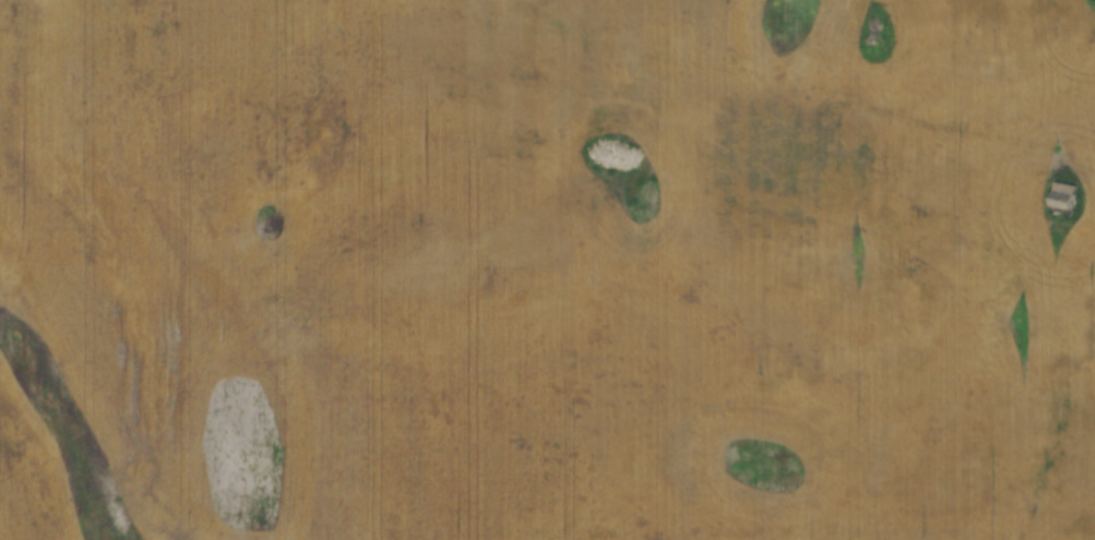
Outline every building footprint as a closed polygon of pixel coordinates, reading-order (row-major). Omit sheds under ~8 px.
[(1056,181),(1076,185),(1071,215),(1049,211),(1056,181)]
